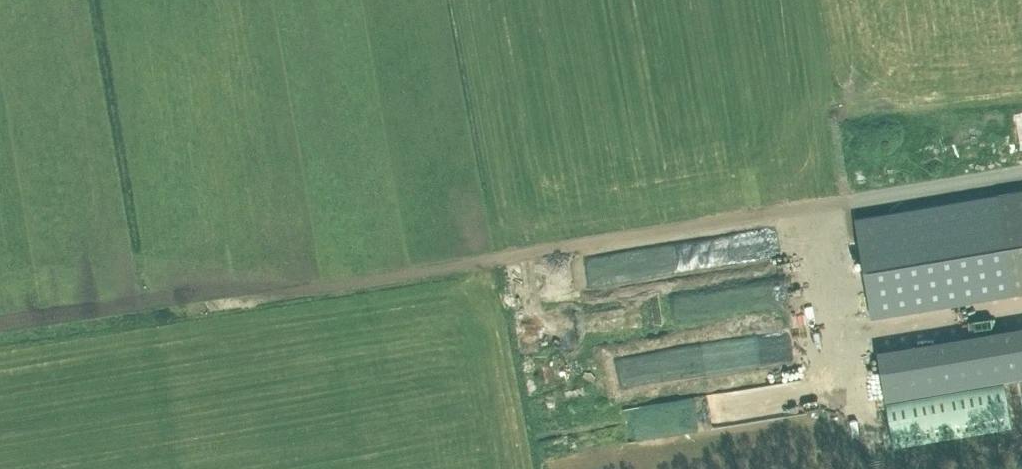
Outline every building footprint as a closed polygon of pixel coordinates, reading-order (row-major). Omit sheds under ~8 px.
[(1021,290),(1021,190),(854,217),(870,315),(1021,290)] [(876,350),(884,397),(1003,378),(1021,374),(1021,325),(876,350)] [(1010,424),(1003,382),(884,401),(891,443),(1010,424)]
